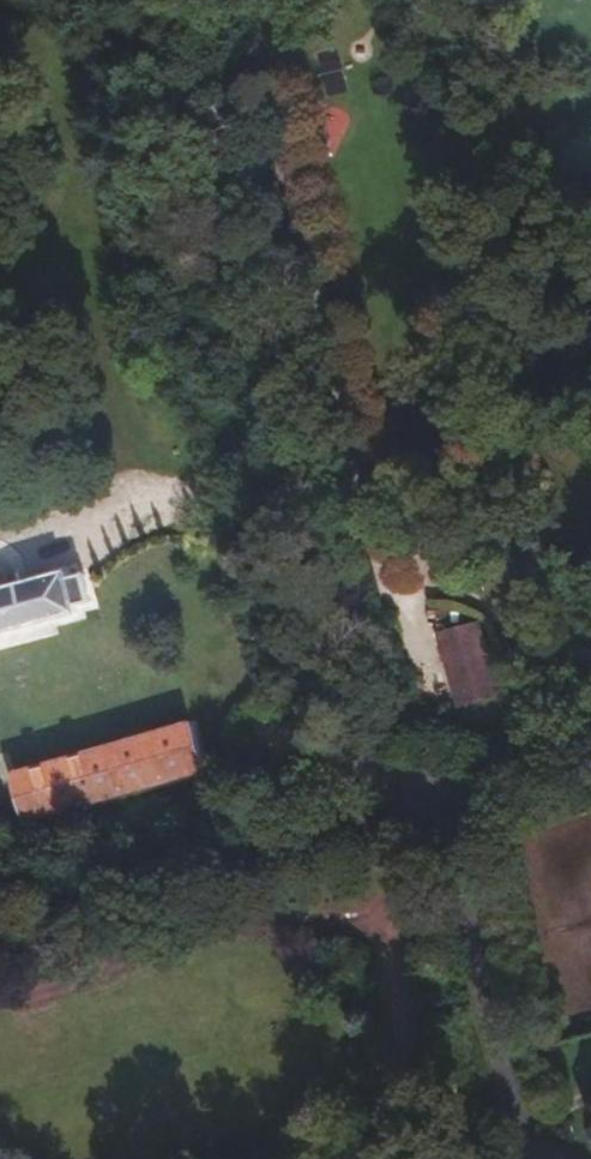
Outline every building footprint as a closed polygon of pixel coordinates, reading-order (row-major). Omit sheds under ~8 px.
[(409,590),(429,586),(425,565),(405,569),(409,590)] [(90,600),(83,575),(68,579),(65,570),(22,582),(0,588),(0,633),(76,613),(74,605),(90,600)] [(501,696),(491,623),(442,630),(452,703),(501,696)] [(24,821),(200,770),(188,727),(12,779),(24,821)]
